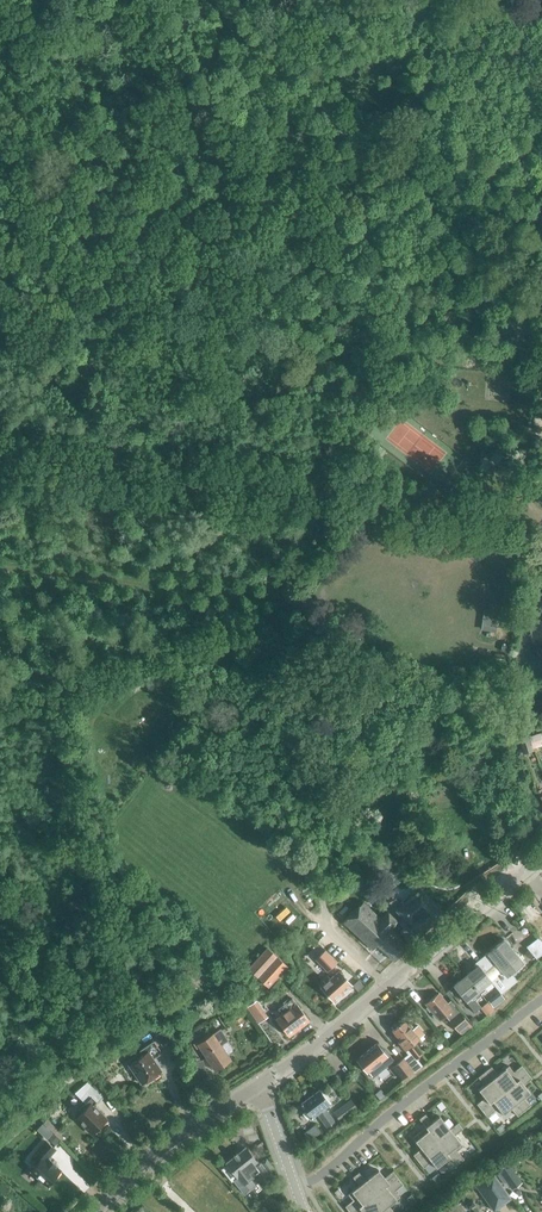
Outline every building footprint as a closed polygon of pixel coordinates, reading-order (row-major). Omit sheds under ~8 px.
[(481,630),(496,632),(498,610),(484,608),(481,630)] [(535,749),(541,746),(541,735),(541,732),(529,736),(530,740),(532,744),(535,749)] [(526,753),(535,749),(532,744),(530,740),(529,736),(520,739),(526,753)] [(405,936),(412,944),(444,913),(421,888),(397,910),(405,919),(401,923),(405,927),(401,931),(405,936)] [(385,893),(393,907),(400,902),(392,889),(385,893)] [(367,944),(393,917),(388,912),(381,920),(363,902),(343,922),(367,944)] [(393,917),(367,944),(373,949),(377,945),(394,960),(409,946),(391,929),(399,922),(393,917)] [(536,958),(541,954),(541,941),(539,937),(526,947),(536,958)] [(493,949),(512,973),(524,963),(504,939),(493,949)] [(249,970),(269,987),(287,966),(267,949),(249,970)] [(518,980),(512,973),(493,949),(482,958),(490,968),(496,963),(502,971),(491,980),(492,981),(491,981),(501,994),(518,980)] [(316,959),(328,971),(338,962),(325,950),(316,959)] [(485,972),(490,968),(482,958),(474,964),(477,967),(466,975),(479,991),(491,981),(492,981),(491,980),(485,972)] [(322,987),(335,1001),(352,985),(339,971),(322,987)] [(482,994),(479,991),(466,975),(453,986),(475,1012),(482,1007),(476,999),(482,994)] [(451,1000),(447,1003),(439,993),(426,1003),(440,1020),(445,1016),(458,1032),(470,1023),(451,1000)] [(276,1019),(289,1036),(310,1020),(293,998),(278,1009),(282,1014),(276,1019)] [(248,1008),(257,1020),(263,1015),(254,1004),(248,1008)] [(415,1058),(421,1052),(414,1043),(419,1040),(404,1020),(391,1031),(399,1040),(397,1042),(403,1050),(406,1047),(415,1058)] [(219,1043),(225,1038),(219,1029),(212,1034),(211,1032),(196,1043),(215,1070),(231,1059),(219,1043)] [(130,1063),(143,1083),(161,1071),(157,1064),(159,1063),(156,1057),(162,1053),(154,1041),(139,1051),(142,1055),(130,1063)] [(370,1069),(374,1074),(385,1066),(380,1061),(385,1057),(375,1045),(360,1057),(370,1069)] [(414,1070),(419,1066),(410,1054),(404,1058),(414,1070)] [(391,1067),(401,1078),(412,1069),(402,1058),(391,1067)] [(194,1062),(199,1083),(207,1077),(203,1060),(194,1062)] [(506,1090),(527,1073),(521,1065),(513,1072),(509,1066),(498,1074),(491,1066),(486,1071),(503,1092),(506,1090)] [(481,1110),(503,1092),(486,1071),(478,1077),(484,1085),(479,1090),(485,1097),(477,1104),(481,1110)] [(524,1097),(530,1093),(524,1085),(532,1078),(527,1073),(506,1090),(523,1111),(531,1106),(524,1097)] [(77,1118),(93,1134),(108,1119),(93,1105),(97,1101),(102,1096),(92,1086),(86,1091),(87,1092),(81,1098),(85,1103),(80,1109),(83,1111),(77,1118)] [(325,1126),(333,1120),(325,1110),(329,1108),(327,1105),(328,1104),(318,1090),(300,1104),(305,1111),(303,1113),(307,1119),(310,1117),(310,1118),(316,1113),(325,1126)] [(523,1111),(506,1090),(503,1092),(481,1110),(487,1117),(495,1111),(500,1117),(511,1108),(517,1116),(523,1111)] [(66,1105),(72,1111),(79,1104),(74,1099),(66,1105)] [(333,1112),(339,1121),(356,1109),(349,1100),(333,1112)] [(450,1129),(439,1116),(432,1122),(425,1114),(419,1119),(425,1127),(426,1127),(436,1140),(450,1129)] [(463,1146),(455,1135),(463,1129),(463,1128),(458,1122),(450,1129),(436,1140),(439,1143),(456,1165),(464,1159),(457,1151),(463,1146)] [(315,1124),(304,1133),(308,1139),(321,1131),(315,1124)] [(436,1140),(426,1127),(425,1127),(412,1137),(421,1148),(413,1155),(418,1160),(439,1143),(436,1140)] [(50,1158),(49,1159),(48,1158),(56,1149),(47,1141),(32,1158),(38,1162),(31,1169),(49,1184),(50,1183),(52,1184),(57,1178),(55,1177),(61,1170),(55,1165),(56,1164),(50,1158)] [(456,1165),(439,1143),(418,1160),(424,1168),(432,1161),(436,1168),(444,1161),(451,1169),(456,1165)] [(266,1158),(256,1167),(254,1164),(256,1162),(245,1148),(226,1163),(237,1175),(232,1179),(245,1195),(257,1185),(250,1178),(259,1171),(264,1176),(268,1172),(269,1174),(275,1169),(266,1158)] [(493,1172),(508,1193),(509,1193),(504,1186),(518,1177),(510,1166),(508,1167),(504,1160),(492,1169),(493,1172)] [(376,1194),(397,1177),(393,1171),(385,1177),(378,1170),(365,1180),(365,1181),(376,1194)] [(365,1181),(365,1180),(359,1172),(353,1177),(359,1185),(348,1194),(353,1200),(345,1206),(350,1211),(353,1211),(372,1197),(376,1194),(365,1181)] [(511,1199),(494,1174),(476,1186),(494,1211),(511,1199)] [(395,1191),(403,1184),(397,1177),(376,1194),(372,1197),(385,1211),(394,1211),(389,1205),(400,1197),(395,1191)] [(222,1209),(224,1206),(209,1192),(198,1204),(207,1211),(226,1211),(222,1209)] [(415,1200),(411,1194),(406,1198),(411,1204),(415,1200)] [(372,1197),(353,1211),(385,1211),(372,1197)]
